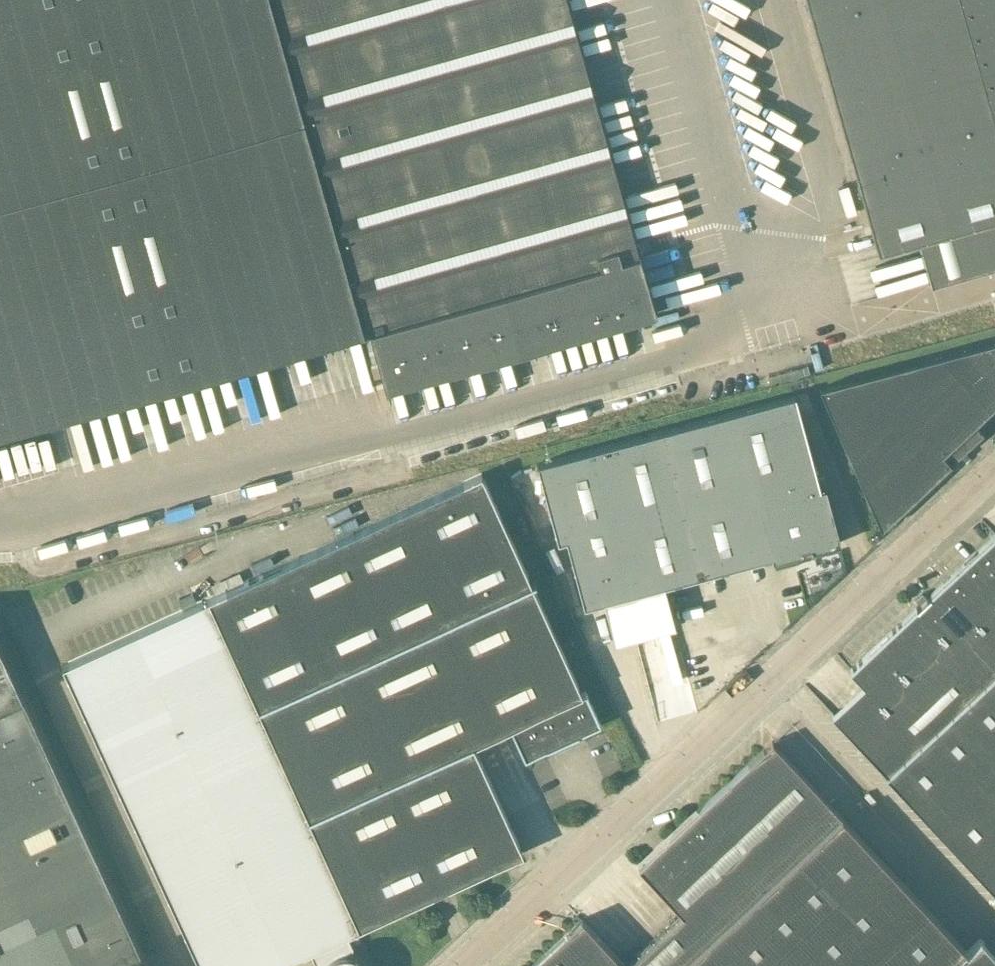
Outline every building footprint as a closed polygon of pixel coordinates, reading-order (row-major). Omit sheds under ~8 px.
[(297,351),(363,332),(269,0),(0,0),(0,435),(297,351)] [(566,0),(275,0),(369,331),(638,254),(566,0)] [(872,246),(913,234),(927,283),(994,264),(994,0),(804,0),(872,246)] [(819,388),(880,529),(950,463),(942,454),(994,404),(994,341),(819,388)] [(557,542),(566,540),(584,607),(771,557),(772,561),(840,543),(825,487),(819,489),(794,396),(536,464),(557,542)] [(350,955),(352,948),(345,933),(522,852),(472,743),(509,726),(524,758),(600,723),(585,691),(580,693),(481,473),(61,665),(199,965),(272,965),(308,950),(315,964),(318,965),(366,965),(365,964),(362,961),(358,958),(354,956),(350,955)] [(849,669),(863,684),(831,714),(994,890),(994,533),(849,669)] [(139,952),(0,650),(0,965),(145,965),(139,952)] [(964,949),(771,742),(638,866),(681,913),(624,965),(581,919),(530,965),(994,965),(994,955),(979,938),(965,950),(964,949)]
